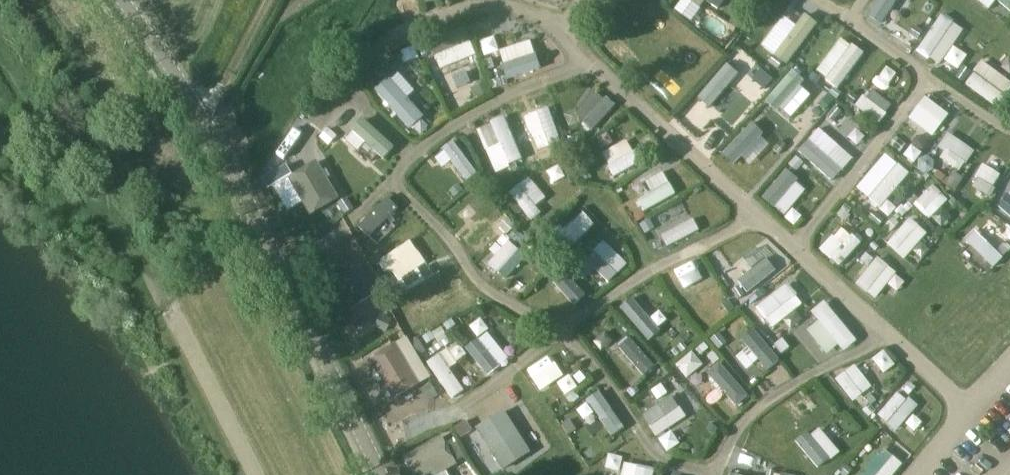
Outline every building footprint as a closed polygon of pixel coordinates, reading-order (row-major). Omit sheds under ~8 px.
[(709,0),(690,0),(704,8),(709,0)] [(991,11),(993,9),(1005,19),(1009,13),(1009,0),(978,0),(991,11)] [(801,43),(816,16),(800,8),(785,34),(801,43)] [(914,45),(925,25),(895,8),(890,17),(896,21),(890,31),(914,45)] [(944,13),(917,50),(939,65),(966,28),(944,13)] [(465,26),(422,46),(447,101),(478,87),(467,64),(480,58),(465,26)] [(485,54),(500,50),(495,35),(481,40),(485,54)] [(816,71),(839,88),(865,53),(842,35),(816,71)] [(498,49),(507,78),(542,69),(533,39),(498,49)] [(959,69),(968,53),(953,46),(945,62),(959,69)] [(999,71),(982,58),(964,83),(998,107),(1009,90),(1009,79),(1008,78),(1009,75),(1009,56),(999,71)] [(655,76),(675,93),(686,80),(666,63),(655,76)] [(891,83),(898,72),(887,64),(880,75),(891,83)] [(399,70),(376,91),(412,129),(426,115),(410,97),(417,90),(399,70)] [(879,124),(894,106),(872,87),(856,105),(879,124)] [(567,117),(572,123),(577,118),(589,132),(616,107),(599,89),(567,117)] [(696,104),(712,120),(728,105),(712,89),(696,104)] [(536,149),(561,141),(550,106),(524,114),(536,149)] [(925,111),(908,129),(923,143),(940,124),(925,111)] [(494,170),(521,162),(509,116),(481,124),(494,170)] [(360,150),(367,143),(385,159),(396,146),(365,117),(346,138),(360,150)] [(951,133),(936,155),(960,171),(975,149),(951,133)] [(832,181),(844,169),(810,137),(799,149),(832,181)] [(614,175),(643,162),(632,138),(603,150),(614,175)] [(429,168),(450,194),(469,179),(448,153),(429,168)] [(305,202),(309,211),(339,197),(322,160),(274,181),(286,210),(305,202)] [(869,199),(882,209),(910,171),(898,161),(869,199)] [(561,164),(548,169),(552,182),(565,177),(561,164)] [(787,215),(809,186),(786,169),(764,198),(787,215)] [(638,200),(644,211),(677,194),(665,170),(646,180),(653,192),(638,200)] [(531,176),(510,190),(527,215),(548,201),(531,176)] [(914,204),(929,219),(947,199),(932,185),(914,204)] [(358,224),(374,241),(405,211),(390,194),(358,224)] [(458,209),(466,225),(492,212),(484,196),(458,209)] [(546,216),(555,210),(547,197),(538,203),(546,216)] [(501,244),(486,261),(506,280),(528,256),(505,235),(513,226),(503,217),(489,233),(501,244)] [(655,217),(642,222),(654,252),(667,247),(655,217)] [(903,258),(928,233),(912,217),(887,242),(903,258)] [(668,245),(701,231),(696,219),(663,233),(668,245)] [(989,220),(981,229),(994,241),(1002,231),(989,220)] [(994,267),(1005,256),(977,229),(966,239),(994,267)] [(853,232),(843,242),(834,233),(821,247),(839,265),(863,242),(853,232)] [(384,254),(395,278),(426,265),(415,240),(384,254)] [(608,280),(626,265),(605,241),(587,257),(608,280)] [(742,242),(717,260),(739,292),(765,275),(742,242)] [(889,283),(898,291),(907,280),(879,256),(856,282),(876,299),(889,283)] [(335,270),(356,305),(378,292),(357,257),(335,270)] [(674,287),(688,308),(706,296),(692,275),(674,287)] [(560,277),(546,288),(565,312),(580,300),(560,277)] [(772,326),(805,304),(790,282),(757,305),(772,326)] [(668,320),(659,307),(646,315),(634,297),(625,303),(646,335),(668,320)] [(819,320),(808,329),(828,354),(840,344),(845,351),(859,340),(827,299),(812,311),(819,320)] [(490,374),(511,357),(480,317),(469,325),(479,338),(469,347),(490,374)] [(760,359),(768,369),(780,361),(757,327),(742,337),(748,347),(737,355),(746,369),(760,359)] [(606,330),(593,341),(607,356),(619,345),(606,330)] [(390,397),(430,382),(413,337),(373,352),(390,397)] [(884,348),(872,359),(886,373),(897,362),(884,348)] [(692,350),(676,365),(688,378),(705,362),(692,350)] [(453,399),(467,389),(440,352),(426,362),(453,399)] [(541,391),(566,375),(552,353),(527,369),(541,391)] [(718,361),(706,374),(739,405),(750,392),(718,361)] [(879,378),(867,365),(861,370),(854,363),(835,379),(854,400),(879,378)] [(569,374),(558,383),(567,394),(578,385),(569,374)] [(658,399),(675,386),(669,377),(651,390),(658,399)] [(705,394),(714,405),(725,396),(717,385),(705,394)] [(900,389),(877,414),(895,431),(918,407),(900,389)] [(658,436),(688,416),(673,394),(643,414),(658,436)] [(506,409),(479,425),(504,468),(531,452),(506,409)] [(821,426),(811,433),(831,458),(841,451),(821,426)] [(672,429),(659,438),(669,452),(681,442),(672,429)] [(417,474),(464,474),(444,434),(406,453),(417,474)] [(903,461),(883,447),(862,474),(893,474),(903,461)] [(655,467),(624,462),(621,474),(654,474),(655,467)]
